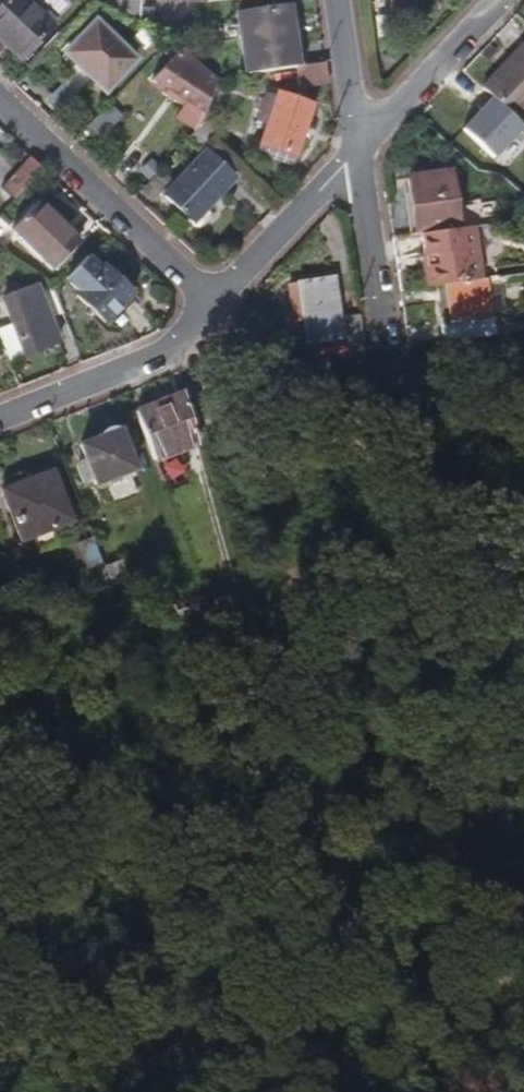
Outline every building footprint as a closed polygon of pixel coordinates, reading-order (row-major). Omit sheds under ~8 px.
[(56,25),(31,0),(11,0),(0,12),(0,37),(23,59),(56,25)] [(393,12),(415,9),(414,0),(391,0),(393,12)] [(300,74),(290,9),(240,16),(250,81),(300,74)] [(108,91),(139,59),(99,19),(68,51),(108,91)] [(523,113),(523,44),(501,69),(505,73),(487,92),(518,120),(523,113)] [(202,125),(217,85),(184,54),(158,80),(202,125)] [(330,89),(327,70),(300,74),(303,94),(330,89)] [(296,158),(312,105),(279,95),(263,147),(296,158)] [(105,135),(125,114),(114,102),(93,123),(105,135)] [(193,160),(212,140),(201,130),(183,150),(193,160)] [(208,204),(235,177),(210,152),(167,195),(203,230),(218,215),(208,204)] [(17,200),(44,170),(32,159),(4,188),(17,200)] [(461,233),(453,177),(410,183),(418,240),(426,238),(461,233)] [(85,240),(44,200),(17,228),(58,268),(85,240)] [(482,282),(474,231),(461,233),(426,238),(429,260),(434,259),(438,288),(443,288),(482,282)] [(102,326),(132,297),(103,267),(73,296),(102,326)] [(342,339),(335,279),(301,282),(304,309),(308,343),(342,339)] [(493,321),(487,281),(482,282),(443,288),(448,327),(493,321)] [(304,309),(301,282),(286,284),(289,310),(304,309)] [(64,315),(55,289),(50,287),(38,291),(50,320),(64,315)] [(50,320),(38,291),(4,305),(14,329),(15,330),(24,354),(25,357),(44,349),(48,359),(63,353),(50,320)] [(366,351),(362,319),(349,321),(353,353),(366,351)] [(494,334),(493,321),(448,327),(450,340),(494,334)] [(15,330),(14,329),(4,333),(14,358),(24,354),(15,330)] [(199,443),(186,393),(136,413),(155,460),(199,443)] [(136,472),(121,430),(83,444),(89,460),(79,464),(87,487),(98,483),(99,486),(136,472)] [(73,518),(54,469),(3,489),(22,538),(73,518)]
